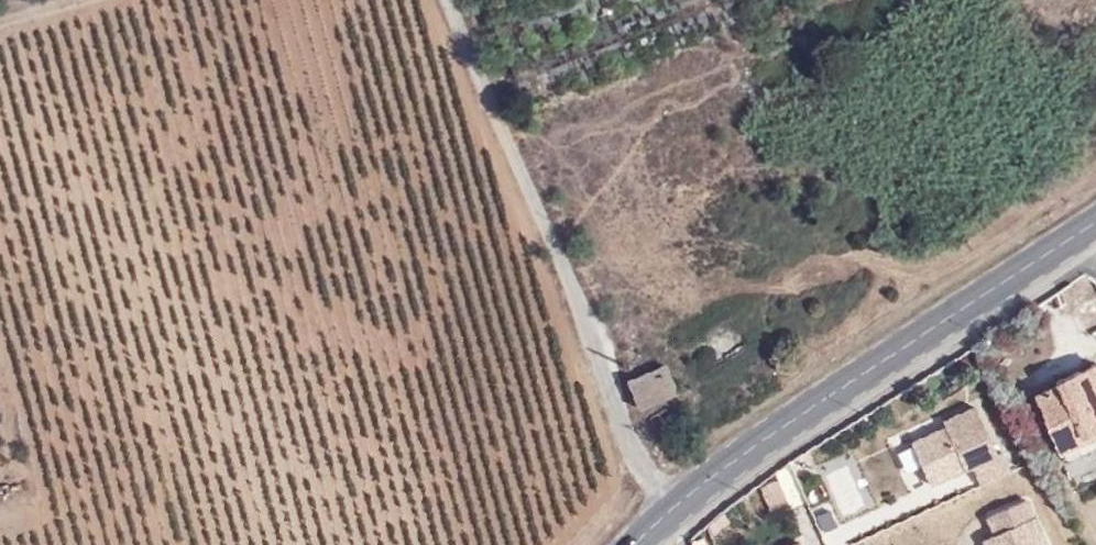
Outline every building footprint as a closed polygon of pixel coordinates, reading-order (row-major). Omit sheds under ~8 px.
[(1032,393),(1059,452),(1085,441),(1082,434),(1095,427),(1095,362),(1095,360),(1052,380),(1054,383),(1032,393)] [(639,411),(677,396),(662,367),(626,381),(639,411)] [(1009,470),(999,449),(994,451),(973,405),(941,420),(944,426),(909,441),(928,483),(953,471),(970,464),(979,484),(1009,470)] [(1095,442),(1095,427),(1082,434),(1085,441),(1059,452),(1061,457),(1095,442)] [(849,464),(824,473),(840,516),(864,507),(849,464)] [(770,474),(756,483),(769,514),(784,507),(770,474)] [(1025,499),(986,517),(994,534),(982,539),(985,544),(1046,544),(1033,516),(1025,499)]
